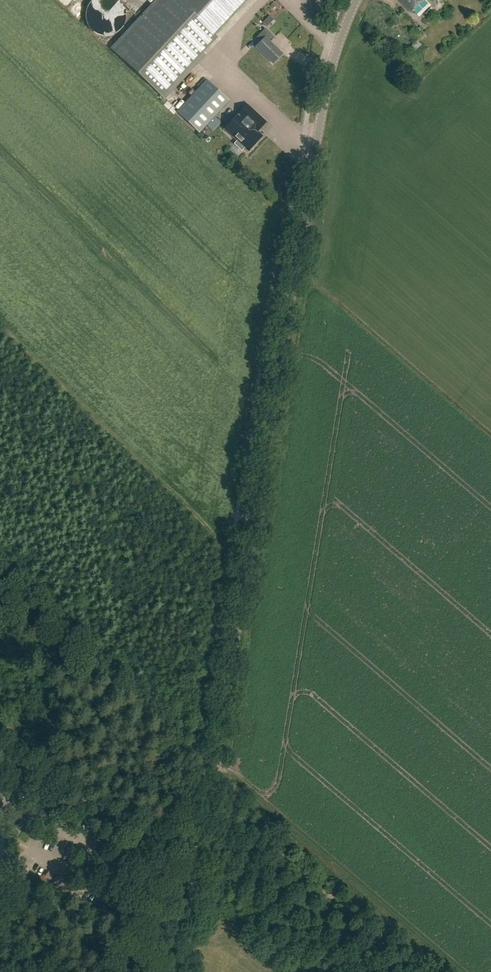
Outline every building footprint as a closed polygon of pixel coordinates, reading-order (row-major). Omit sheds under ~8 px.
[(93,32),(94,33),(96,34),(97,35),(99,36),(101,36),(103,36),(105,37),(106,37),(108,36),(110,36),(112,36),(113,35),(115,34),(117,33),(118,32),(120,31),(121,30),(122,28),(123,27),(124,25),(125,23),(125,22),(126,20),(126,18),(126,16),(126,14),(126,13),(125,11),(125,9),(124,7),(123,6),(122,4),(121,3),(120,1),(119,0),(118,0),(92,0),(91,1),(90,2),(89,4),(88,5),(87,7),(86,8),(86,10),(85,12),(85,13),(85,15),(85,17),(85,19),(85,21),(86,22),(86,24),(87,26),(88,27),(89,29),(90,30),(91,31),(93,32)] [(218,31),(186,0),(166,0),(117,52),(160,93),(218,31)] [(218,31),(248,0),(186,0),(218,31)] [(419,18),(431,5),(426,0),(401,0),(419,18)] [(275,37),(266,28),(256,37),(260,41),(255,47),(273,64),(284,54),(271,41),(275,37)] [(234,46),(242,52),(245,47),(238,41),(234,46)] [(420,41),(410,48),(414,53),(424,47),(420,41)] [(229,101),(207,80),(178,111),(200,132),(229,101)] [(238,114),(224,129),(237,141),(234,144),(242,151),(245,148),(248,151),(263,136),(255,129),(264,120),(253,110),(244,119),(238,114)] [(28,906),(22,902),(15,912),(21,916),(28,906)]
